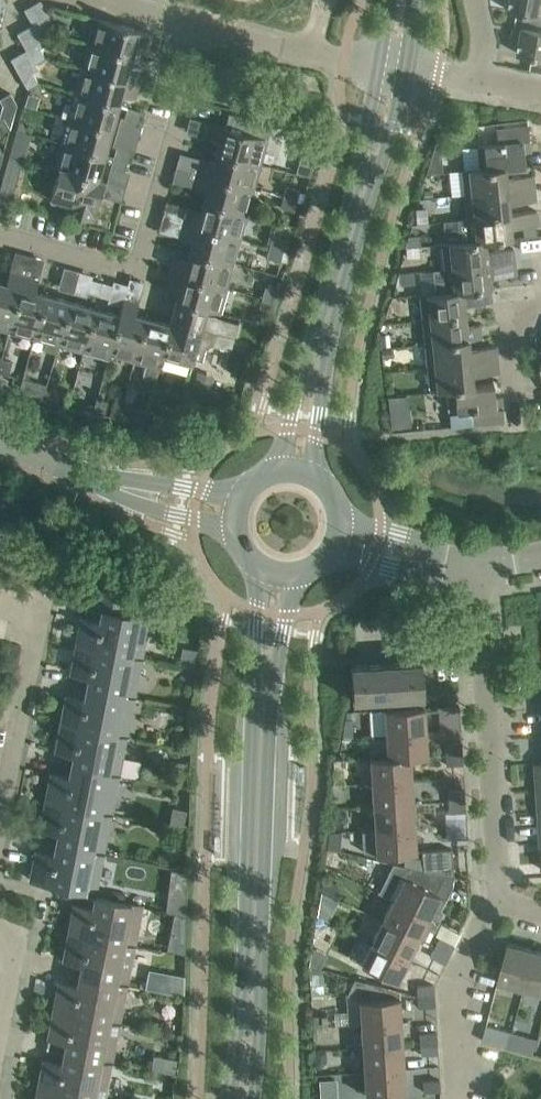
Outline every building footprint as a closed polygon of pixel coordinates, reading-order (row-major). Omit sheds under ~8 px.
[(510,10),(519,12),(540,15),(540,0),(512,0),(510,10)] [(24,9),(33,24),(41,39),(49,22),(38,1),(24,9)] [(519,12),(514,38),(521,39),(519,53),(533,56),(531,69),(540,71),(540,15),(519,12)] [(148,49),(152,33),(95,17),(88,43),(133,55),(136,45),(148,49)] [(45,45),(41,39),(33,24),(17,33),(29,55),(45,45)] [(130,65),(133,55),(88,43),(82,68),(139,84),(143,69),(130,65)] [(34,64),(19,73),(28,88),(39,82),(33,71),(37,69),(34,64)] [(135,98),(139,84),(82,68),(75,93),(119,105),(121,94),(135,98)] [(0,99),(6,110),(17,104),(11,93),(0,99)] [(112,129),(119,105),(75,93),(68,117),(112,129)] [(125,118),(138,122),(141,111),(128,107),(125,118)] [(261,164),(272,124),(229,112),(228,114),(230,114),(226,127),(211,123),(207,138),(220,141),(217,152),(261,164)] [(105,154),(112,129),(68,117),(61,142),(105,154)] [(0,120),(0,134),(10,129),(4,118),(0,120)] [(531,151),(529,130),(528,126),(497,129),(498,143),(478,145),(480,168),(480,170),(505,167),(505,168),(526,166),(524,152),(531,151)] [(98,178),(105,154),(61,142),(54,167),(104,181),(104,180),(98,178)] [(117,146),(114,157),(127,160),(130,150),(117,146)] [(299,158),(308,161),(311,150),(298,146),(295,157),(299,158)] [(432,148),(426,173),(442,172),(441,148),(432,148)] [(254,188),(261,164),(217,152),(214,162),(201,158),(197,173),(254,188)] [(12,198),(23,158),(9,154),(0,189),(0,194),(12,198)] [(124,171),(127,160),(114,157),(111,167),(124,171)] [(299,158),(295,173),(309,177),(313,162),(308,161),(299,158)] [(93,220),(104,181),(54,167),(59,169),(57,177),(51,198),(52,199),(54,191),(74,197),(69,213),(67,212),(67,213),(93,220)] [(506,177),(505,168),(505,167),(480,170),(480,168),(463,170),(465,195),(535,188),(533,174),(506,177)] [(248,213),(254,188),(197,173),(193,187),(206,191),(204,201),(248,213)] [(287,186),(283,197),(297,200),(300,190),(287,186)] [(536,201),(535,188),(465,195),(468,218),(510,214),(510,213),(509,204),(536,201)] [(294,211),(297,200),(283,197),(280,207),(294,211)] [(241,238),(248,213),(204,201),(201,211),(188,208),(184,222),(241,238)] [(426,209),(417,210),(419,223),(427,223),(426,209)] [(537,211),(510,213),(510,214),(468,218),(470,241),(470,242),(485,241),(485,242),(513,239),(511,227),(539,224),(537,211)] [(234,263),(241,238),(184,222),(180,237),(193,240),(190,251),(234,263)] [(273,235),(270,246),(284,250),(287,239),(273,235)] [(409,236),(406,247),(407,247),(419,246),(421,246),(420,235),(411,235),(409,236)] [(486,251),(485,242),(485,241),(470,242),(470,241),(443,244),(446,268),(515,262),(514,248),(486,251)] [(281,261),(284,250),(270,246),(267,257),(281,261)] [(419,246),(407,247),(407,250),(407,257),(419,256),(419,246)] [(228,288),(234,263),(190,251),(187,261),(174,257),(170,272),(228,288)] [(516,274),(515,262),(446,268),(433,270),(435,293),(448,292),(448,293),(490,288),(489,277),(516,274)] [(25,275),(10,270),(6,284),(0,282),(0,329),(9,332),(25,275)] [(221,313),(228,288),(170,272),(166,286),(179,290),(176,300),(207,309),(221,313)] [(413,272),(400,273),(401,284),(414,283),(413,272)] [(34,338),(46,294),(36,291),(39,279),(25,275),(9,332),(34,338)] [(99,295),(103,281),(92,279),(88,292),(99,295)] [(113,284),(103,281),(99,295),(109,298),(113,284)] [(265,286),(262,297),(276,301),(279,290),(265,286)] [(492,301),(490,288),(448,293),(448,292),(435,293),(421,295),(424,320),(466,315),(465,304),(492,301)] [(57,353),(59,345),(71,301),(46,294),(34,338),(46,342),(44,350),(57,353)] [(108,359),(125,297),(124,297),(119,314),(95,308),(83,352),(108,359)] [(134,361),(146,317),(136,314),(139,301),(125,297),(108,359),(110,355),(134,361)] [(273,312),(276,301),(262,297),(259,308),(273,312)] [(231,351),(235,338),(239,323),(205,314),(207,309),(176,300),(170,324),(163,355),(192,362),(193,358),(204,361),(208,348),(213,346),(217,347),(231,351)] [(83,352),(95,308),(71,301),(59,345),(83,352)] [(399,313),(389,314),(390,321),(400,320),(399,313)] [(467,326),(466,315),(424,320),(426,343),(468,339),(481,337),(480,324),(467,326)] [(156,380),(163,355),(170,324),(146,317),(134,361),(147,365),(144,376),(156,380)] [(498,360),(496,346),(469,349),(468,339),(426,343),(429,367),(498,360)] [(2,358),(0,365),(0,372),(9,375),(12,361),(2,358)] [(472,375),(499,373),(498,360),(429,367),(428,370),(431,392),(448,390),(448,389),(473,386),(473,385),(472,375)] [(47,384),(34,381),(23,378),(19,391),(43,398),(47,384)] [(504,421),(502,396),(495,396),(493,382),(473,385),(473,386),(448,389),(448,390),(451,413),(471,411),(473,425),(504,421)] [(97,398),(93,412),(104,415),(108,401),(97,398)] [(147,412),(136,409),(122,405),(118,418),(132,422),(143,425),(147,412)] [(425,412),(414,414),(415,425),(426,424),(425,412)] [(410,414),(390,417),(392,429),(412,426),(410,414)] [(146,646),(151,619),(124,614),(129,593),(101,587),(97,608),(93,607),(93,609),(103,611),(101,621),(82,617),(77,645),(131,656),(133,644),(146,646)] [(128,669),(131,656),(77,645),(71,673),(99,678),(97,690),(134,697),(139,671),(128,669)] [(424,695),(422,661),(351,665),(353,699),(388,697),(389,709),(421,707),(420,695),(424,695)] [(129,723),(134,697),(97,690),(95,701),(67,695),(61,723),(115,734),(118,721),(129,723)] [(459,705),(443,706),(439,706),(439,717),(460,716),(459,705)] [(426,732),(424,707),(421,707),(389,709),(385,709),(387,734),(426,732)] [(113,746),(115,734),(61,723),(56,750),(84,756),(82,767),(118,775),(124,749),(113,746)] [(428,756),(426,732),(387,734),(388,757),(388,758),(410,756),(410,757),(428,756)] [(462,753),(461,742),(446,743),(446,754),(462,753)] [(463,764),(462,753),(446,754),(447,765),(463,764)] [(412,780),(410,757),(410,756),(388,758),(388,757),(371,758),(373,783),(412,780)] [(113,801),(118,775),(82,767),(80,778),(51,773),(46,801),(100,812),(103,799),(113,801)] [(413,804),(412,780),(373,783),(374,807),(413,804)] [(465,801),(464,790),(448,791),(449,802),(465,801)] [(98,824),(100,812),(46,801),(41,828),(69,834),(67,845),(103,853),(108,826),(98,824)] [(466,812),(465,801),(449,802),(450,813),(466,812)] [(415,828),(413,804),(374,807),(376,830),(415,828)] [(186,824),(188,810),(178,809),(176,823),(186,824)] [(415,828),(376,830),(362,831),(364,852),(377,855),(416,852),(415,828)] [(96,892),(103,853),(67,845),(64,856),(36,851),(31,879),(96,892)] [(328,849),(325,865),(326,865),(336,868),(340,851),(328,849)] [(422,851),(423,870),(445,875),(453,877),(454,877),(452,849),(422,851)] [(445,875),(423,870),(392,863),(378,892),(394,899),(435,920),(445,899),(446,899),(446,898),(436,893),(441,881),(445,875)] [(445,875),(441,881),(451,886),(453,877),(445,875)] [(321,883),(320,890),(322,891),(336,898),(339,891),(323,884),(321,883)] [(142,906),(107,899),(86,894),(86,895),(105,899),(103,910),(75,904),(69,932),(124,943),(126,930),(137,932),(142,906)] [(168,894),(166,912),(174,914),(186,916),(187,898),(168,894)] [(424,941),(435,920),(394,899),(383,921),(418,938),(424,941)] [(174,914),(172,926),(186,929),(186,916),(174,914)] [(317,929),(315,936),(316,936),(324,939),(328,926),(326,925),(327,921),(320,919),(317,929)] [(408,959),(418,938),(383,921),(373,942),(408,959)] [(124,943),(69,932),(64,959),(92,965),(90,977),(127,984),(132,958),(121,956),(124,943)] [(440,936),(435,946),(449,953),(454,943),(440,936)] [(397,981),(408,959),(373,942),(362,964),(397,981)] [(525,987),(535,949),(509,942),(499,980),(525,987)] [(444,963),(449,953),(435,946),(430,956),(444,963)] [(535,949),(525,987),(540,991),(540,951),(535,949)] [(170,957),(170,971),(181,971),(182,957),(170,957)] [(148,968),(144,987),(172,993),(172,992),(184,994),(184,975),(148,968)] [(121,1010),(127,984),(90,977),(87,987),(60,982),(54,1010),(108,1020),(111,1008),(121,1010)] [(360,1000),(362,1024),(401,1021),(400,997),(389,997),(388,986),(355,978),(347,993),(360,1000)] [(434,996),(433,984),(417,985),(418,997),(434,996)] [(435,1006),(434,996),(418,997),(419,1007),(435,1006)] [(108,1020),(54,1010),(49,1037),(77,1043),(74,1054),(111,1061),(116,1035),(106,1033),(108,1020)] [(322,1015),(313,1015),(313,1027),(322,1026),(322,1015)] [(402,1045),(401,1021),(362,1024),(363,1047),(402,1045)] [(509,1047),(513,1031),(487,1024),(483,1040),(509,1047)] [(525,1034),(513,1031),(509,1047),(521,1050),(525,1034)] [(420,1033),(421,1044),(437,1043),(436,1032),(420,1033)] [(438,1054),(437,1043),(421,1044),(422,1055),(438,1054)] [(404,1069),(402,1045),(363,1047),(365,1071),(404,1069)] [(106,1088),(111,1061),(74,1054),(72,1065),(44,1060),(39,1088),(93,1098),(95,1086),(106,1088)] [(405,1093),(404,1069),(365,1071),(366,1096),(405,1093)] [(424,1092),(440,1091),(439,1080),(423,1081),(424,1092)] [(39,1088),(37,1098),(93,1098),(39,1088)]
